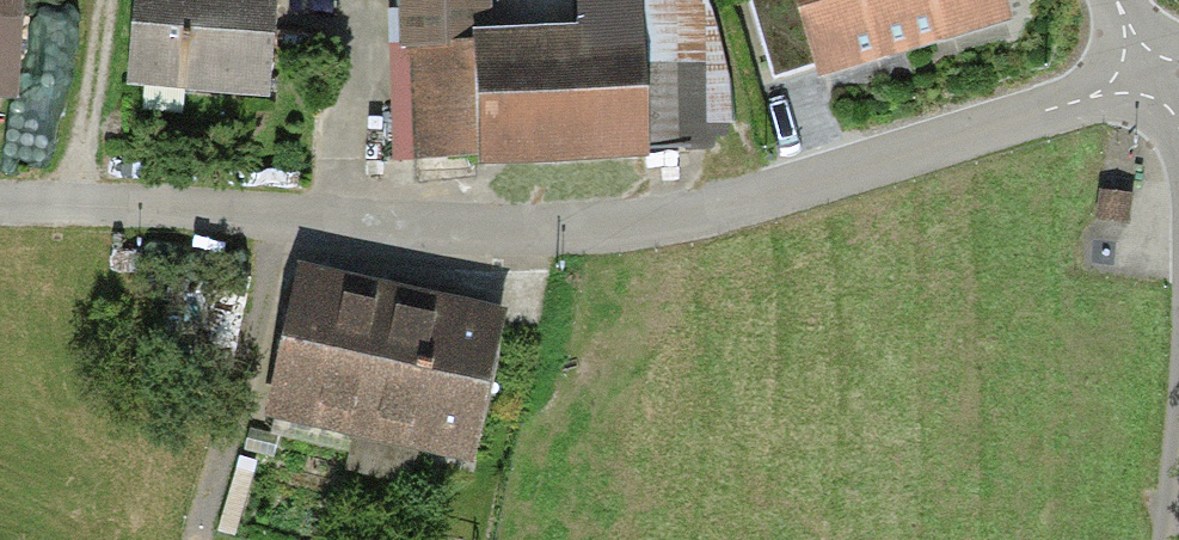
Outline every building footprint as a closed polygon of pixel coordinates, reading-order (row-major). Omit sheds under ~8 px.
[(6,107),(11,0),(0,0),(0,107),(6,107)] [(121,95),(258,102),(263,0),(126,0),(121,95)] [(394,160),(639,151),(634,0),(568,0),(569,34),(489,37),(488,0),(388,0),(394,160)] [(990,0),(754,0),(778,85),(996,22),(990,0)] [(486,318),(293,274),(260,422),(453,466),(486,318)]
